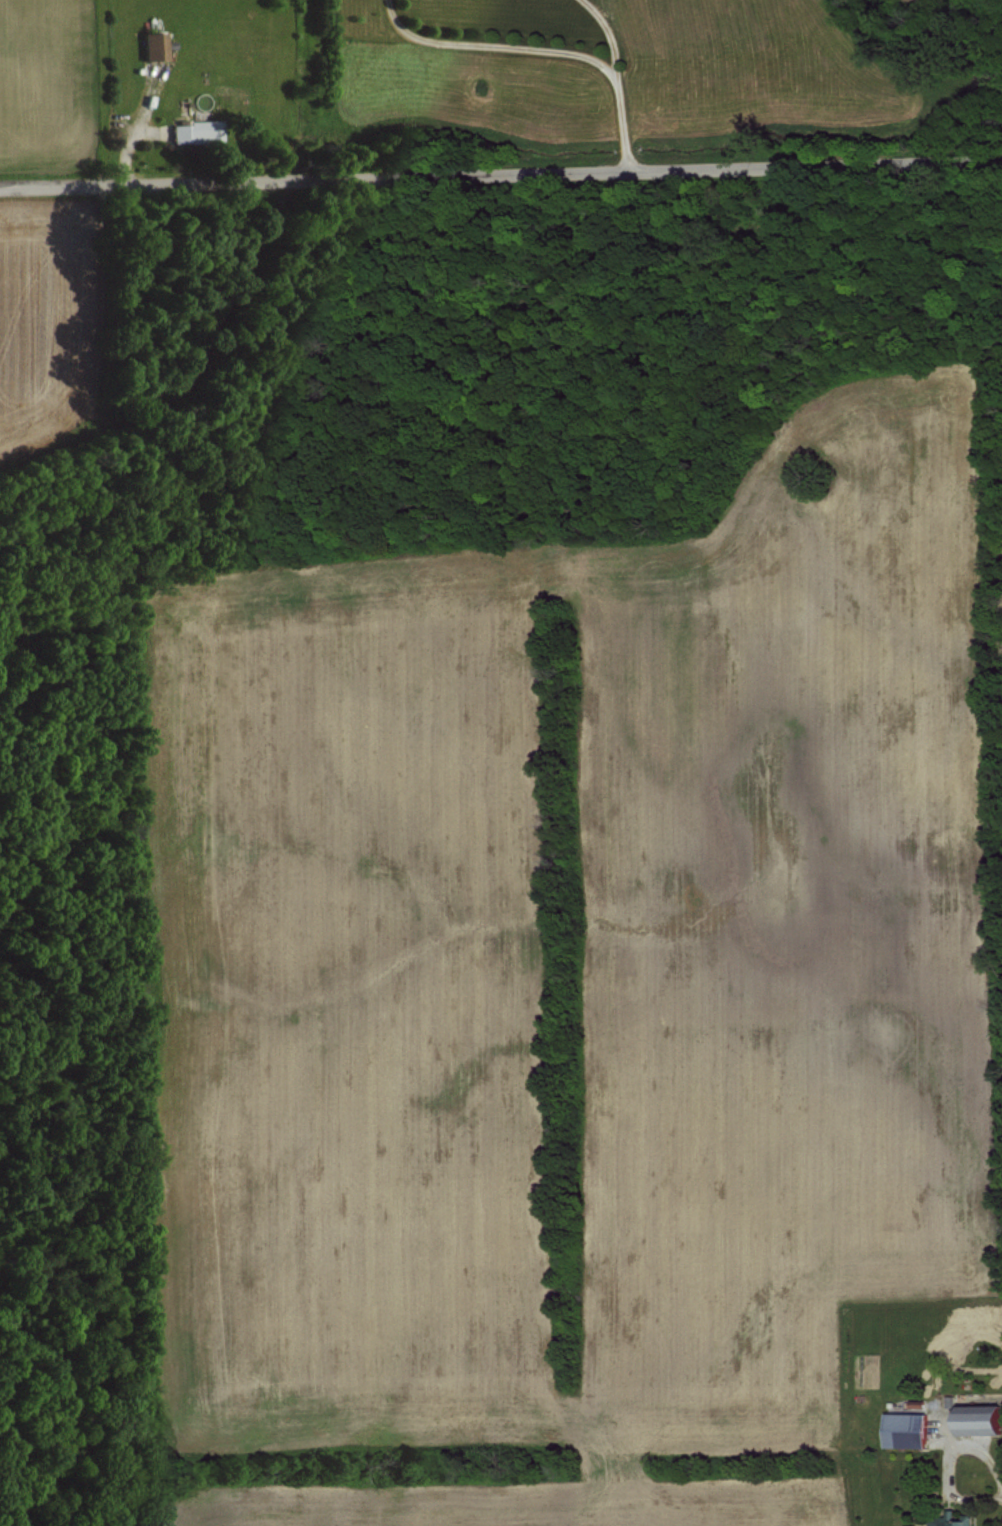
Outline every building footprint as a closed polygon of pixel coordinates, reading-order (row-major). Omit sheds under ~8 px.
[(162,59),(162,31),(139,32),(140,59),(162,59)] [(167,142),(214,141),(214,120),(167,122),(167,142)] [(923,1446),(922,1412),(880,1413),(881,1447),(923,1446)] [(953,1516),(953,1509),(944,1509),(945,1516),(937,1516),(938,1525),(970,1525),(969,1516),(953,1516)]
